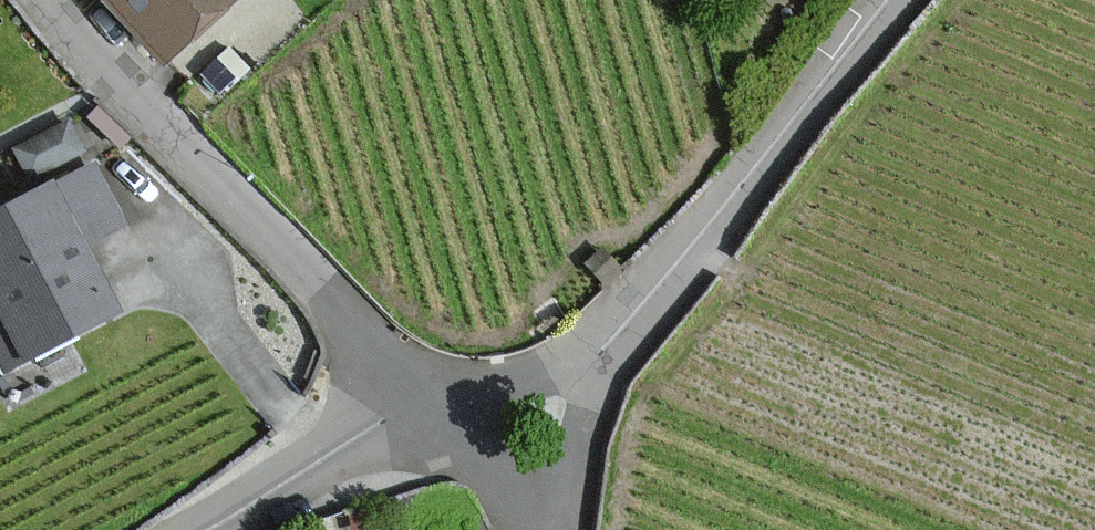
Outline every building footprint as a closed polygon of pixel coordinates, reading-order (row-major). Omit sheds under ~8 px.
[(166,60),(230,0),(109,0),(166,60)] [(91,162),(83,166),(63,128),(15,153),(36,194),(0,212),(0,377),(114,320),(78,248),(103,236),(124,225),(91,162)] [(619,268),(602,250),(587,264),(604,282),(619,268)]
